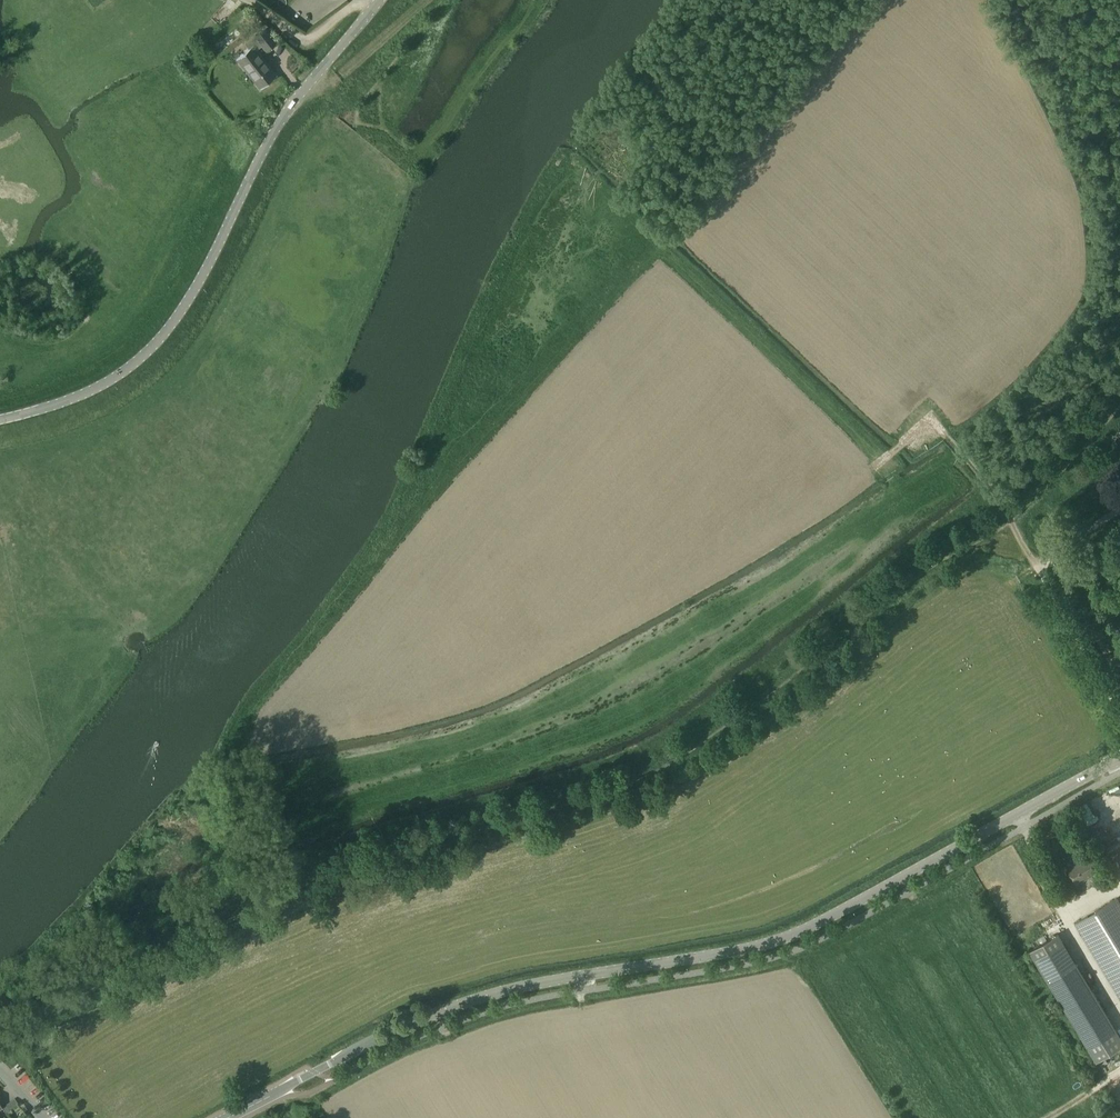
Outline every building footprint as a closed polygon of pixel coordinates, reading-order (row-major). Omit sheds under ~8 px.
[(255,37),(266,51),(277,42),(266,28),(255,37)] [(260,88),(277,74),(253,44),(236,57),(260,88)] [(1119,814),(1119,800),(1117,792),(1081,806),(1093,836),(1111,828),(1107,819),(1119,814)] [(1067,867),(1077,883),(1100,870),(1090,853),(1067,867)] [(1117,897),(1075,923),(1119,997),(1119,902),(1117,897)] [(1119,1047),(1119,1036),(1058,934),(1030,951),(1096,1061),(1119,1047)] [(6,1112),(18,1103),(15,1098),(2,1107),(6,1112)]
